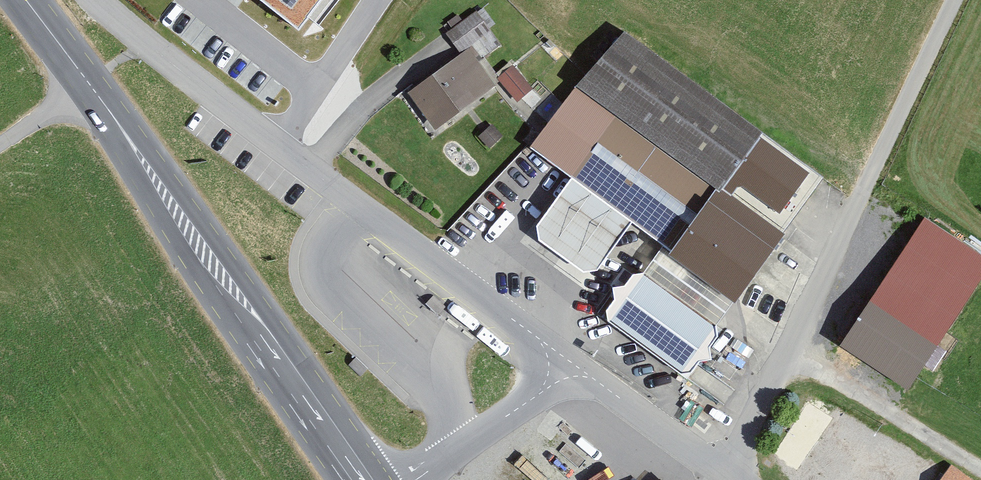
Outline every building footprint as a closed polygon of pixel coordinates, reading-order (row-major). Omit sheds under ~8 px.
[(300,26),(320,0),(265,0),(300,26)] [(482,13),(457,31),(470,50),(495,32),(482,13)] [(629,29),(541,151),(583,180),(549,228),(610,272),(649,218),(759,296),(841,180),(629,29)] [(421,87),(449,128),(502,92),(474,51),(421,87)] [(521,66),(505,81),(520,99),(537,84),(521,66)] [(848,341),(908,380),(980,269),(980,261),(925,225),(848,341)] [(669,256),(628,317),(701,367),(742,306),(669,256)] [(946,479),(966,479),(953,471),(946,479)]
